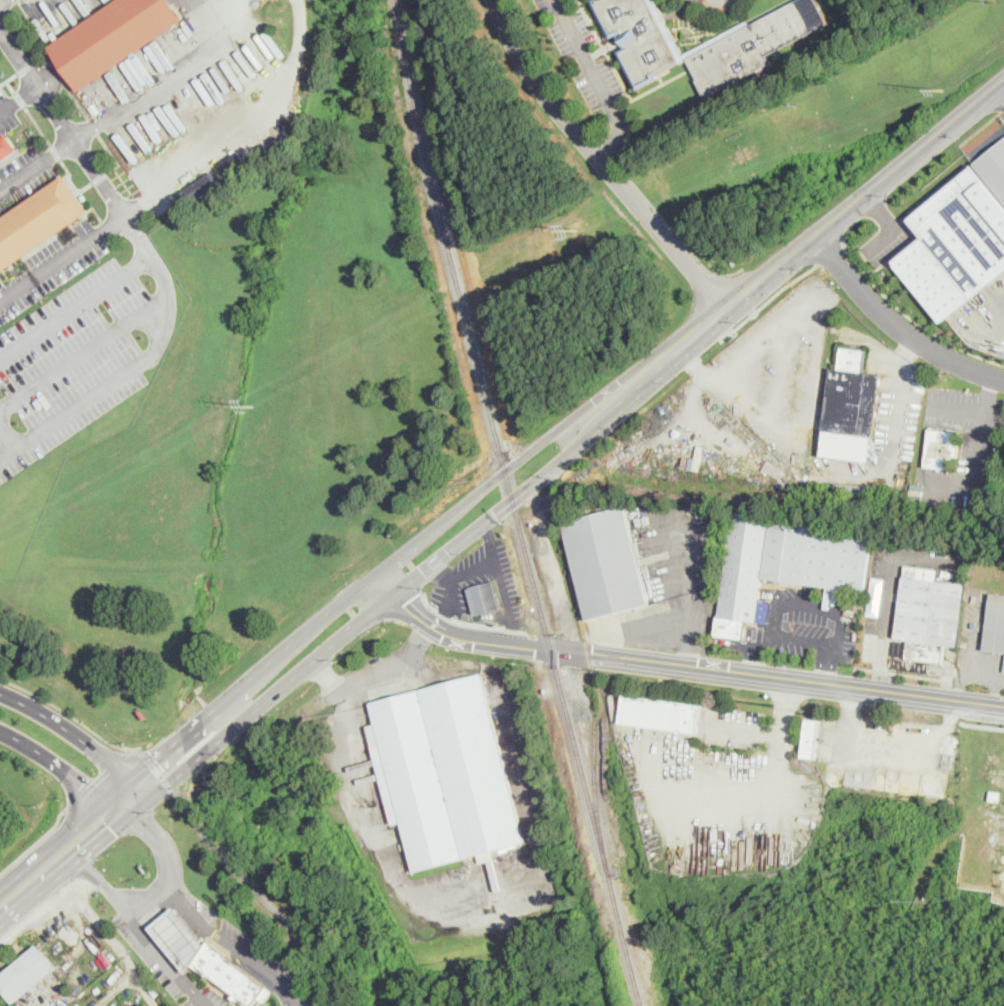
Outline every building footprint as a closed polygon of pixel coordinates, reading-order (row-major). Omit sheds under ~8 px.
[(49,47),(118,0),(171,0),(185,20),(79,92),(49,47)] [(750,25),(798,0),(817,0),(829,24),(767,56),(771,64),(706,98),(697,80),(698,80),(688,59),(657,75),(659,79),(638,90),(618,51),(626,47),(621,39),(619,34),(611,38),(591,0),(655,0),(683,54),(748,21),(750,25)] [(175,42),(169,46),(164,37),(169,34),(175,42)] [(97,105),(91,109),(84,99),(90,94),(97,105)] [(18,149),(0,162),(0,137),(6,133),(18,149)] [(974,165),(1003,140),(1003,202),(974,165)] [(942,322),(1003,271),(1003,206),(969,164),(903,219),(917,236),(890,258),(942,322)] [(87,215),(0,273),(0,219),(65,176),(67,179),(73,189),(74,188),(77,192),(90,213),(87,215)] [(197,198),(187,205),(183,200),(194,193),(197,198)] [(867,351),(864,373),(883,375),(874,437),(873,437),(870,462),(821,456),(824,431),(824,430),(832,369),(838,369),(841,347),(867,351)] [(960,433),(957,471),(925,468),(928,430),(960,433)] [(624,507),(634,543),(640,542),(643,555),(637,557),(649,605),(588,621),(563,523),(624,507)] [(873,531),(865,592),(763,578),(757,622),(746,621),(744,639),(717,636),(733,512),(873,531)] [(959,646),(945,644),(943,664),(906,659),(908,641),(895,639),(895,638),(906,564),(923,567),(922,579),(967,585),(959,646)] [(776,588),(765,586),(766,579),(778,581),(776,588)] [(498,609),(477,615),(470,587),(493,581),(500,609),(498,609)] [(992,594),(1003,595),(1003,653),(984,650),(992,594)] [(481,673),(525,842),(493,850),(495,858),(496,860),(482,863),(481,861),(479,854),(465,858),(414,871),(399,813),(391,815),(390,814),(367,727),(376,725),(370,703),(481,673)] [(702,705),(699,733),(621,724),(625,696),(702,705)] [(817,758),(802,756),(807,717),(822,719),(817,758)] [(1002,792),(1000,801),(990,800),(991,791),(1002,792)] [(259,999),(254,1005),(246,1005),(239,1001),(238,1002),(232,998),(234,994),(211,976),(209,979),(192,966),(188,973),(151,928),(175,908),(206,946),(209,941),(227,954),(226,956),(273,992),(265,1003),(259,999)] [(14,1004),(0,987),(0,975),(37,944),(58,969),(15,1003),(14,1004)]
